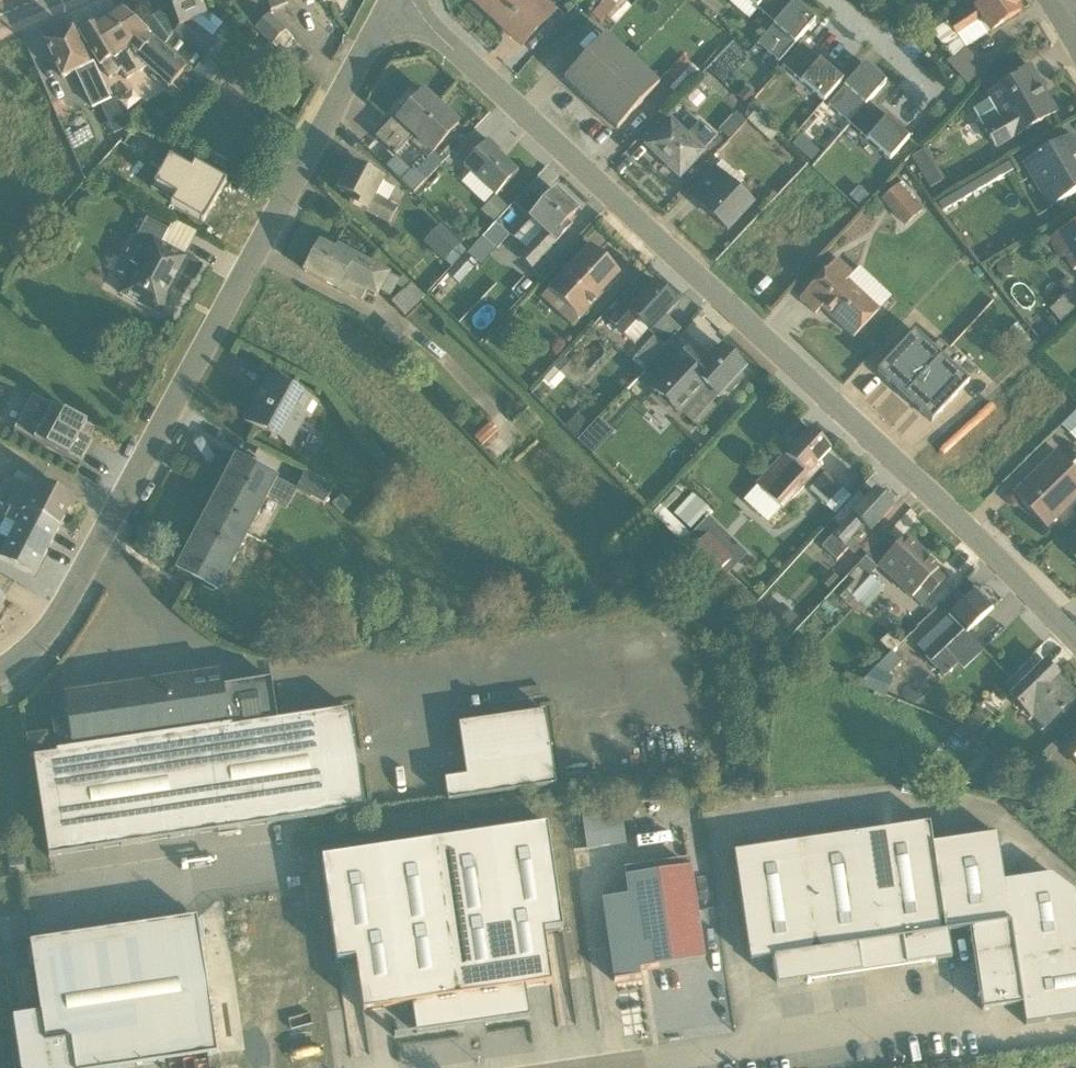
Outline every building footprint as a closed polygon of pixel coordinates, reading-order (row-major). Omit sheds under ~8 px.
[(179,30),(175,32),(159,14),(140,28),(195,77),(206,86),(219,70),(207,61),(219,44),(212,39),(222,25),(210,16),(204,18),(197,0),(166,0),(179,30)] [(270,12),(302,0),(266,0),(270,12)] [(469,1),(520,48),(555,11),(543,0),(470,0),(469,1)] [(621,1),(620,0),(605,0),(591,16),(599,24),(607,16),(615,24),(629,9),(621,1)] [(791,42),(812,18),(790,0),(742,0),(791,42)] [(1012,0),(985,0),(931,34),(938,46),(943,52),(949,59),(945,64),(970,90),(986,75),(967,51),(1020,12),(1012,0)] [(120,11),(79,35),(109,79),(121,72),(126,80),(144,69),(169,89),(174,83),(182,91),(195,77),(140,28),(120,11)] [(280,53),(292,39),(285,33),(286,31),(267,15),(253,31),(280,53)] [(791,42),(771,25),(754,45),(887,159),(904,139),(866,107),(885,84),(859,62),(840,84),(791,42)] [(88,66),(72,32),(45,45),(63,81),(75,75),(92,110),(100,106),(114,135),(127,129),(113,98),(111,99),(91,64),(88,66)] [(564,82),(590,106),(632,62),(606,37),(564,82)] [(711,64),(725,79),(749,56),(735,41),(711,64)] [(668,89),(677,98),(693,81),(684,73),(691,66),(682,58),(666,74),(674,82),(668,89)] [(590,106),(616,131),(658,86),(632,62),(590,106)] [(985,95),(990,103),(974,112),(996,149),(1057,112),(1030,68),(985,95)] [(395,156),(412,137),(432,155),(457,126),(422,94),(398,121),(394,118),(375,139),(395,156)] [(734,114),(718,131),(728,140),(743,123),(734,114)] [(776,136),(753,115),(747,122),(770,142),(776,136)] [(688,135),(671,120),(645,148),(679,179),(716,138),(699,122),(688,135)] [(1075,194),(1075,157),(1075,155),(1075,154),(1075,143),(1071,135),(1023,164),(1050,209),(1075,194)] [(499,152),(487,141),(462,167),(470,175),(461,184),(483,205),(492,195),(495,198),(518,173),(497,154),(499,152)] [(172,149),(161,169),(213,201),(225,181),(172,149)] [(409,172),(395,158),(386,167),(411,193),(441,163),(433,155),(415,172),(409,172)] [(741,182),(721,164),(691,197),(728,231),(754,202),(736,187),(741,182)] [(384,183),(350,165),(336,191),(351,199),(348,204),(389,224),(397,209),(376,198),(384,183)] [(201,222),(213,201),(161,169),(150,190),(172,202),(170,205),(201,222)] [(899,181),(880,198),(904,225),(923,208),(899,181)] [(517,258),(532,271),(570,229),(565,224),(576,212),(554,193),(513,239),(525,249),(517,258)] [(950,193),(938,199),(953,226),(965,220),(950,193)] [(494,197),(481,211),(493,222),(506,208),(494,197)] [(158,314),(187,259),(160,244),(167,232),(146,220),(133,244),(129,243),(113,273),(127,280),(119,293),(158,314)] [(438,225),(424,241),(445,260),(460,243),(438,225)] [(481,239),(495,251),(508,237),(495,225),(481,239)] [(1075,272),(1075,226),(1045,242),(1056,262),(1065,257),(1074,273),(1075,272)] [(403,278),(400,281),(391,276),(393,273),(338,245),(334,251),(323,245),(317,257),(314,255),(304,274),(361,303),(366,293),(379,300),(382,294),(394,301),(391,304),(404,317),(411,310),(411,311),(423,298),(411,285),(410,285),(403,278)] [(572,329),(622,275),(590,245),(540,299),(572,329)] [(853,275),(836,260),(798,301),(814,316),(820,310),(852,339),(890,297),(859,268),(853,275)] [(675,305),(653,285),(641,298),(637,294),(609,323),(633,346),(647,331),(649,333),(675,305)] [(1075,309),(1075,299),(1071,292),(1050,307),(1060,321),(1075,309)] [(931,350),(913,333),(876,373),(903,399),(948,352),(938,343),(931,350)] [(654,339),(634,359),(645,369),(664,349),(654,339)] [(721,349),(708,363),(691,347),(650,391),(679,418),(682,415),(693,426),(716,399),(718,402),(723,396),(729,397),(742,380),(739,374),(743,370),(721,349)] [(903,399),(930,424),(968,384),(949,367),(956,360),(948,352),(903,399)] [(318,404),(269,378),(254,405),(257,406),(248,424),(290,447),(306,417),(310,419),(318,404)] [(32,397),(15,430),(79,465),(91,443),(88,441),(93,430),(32,397)] [(1062,426),(1075,442),(1075,413),(1062,426)] [(597,417),(578,437),(593,452),(613,431),(597,417)] [(811,431),(785,458),(782,457),(754,486),(756,488),(743,502),(767,524),(780,510),(786,515),(793,508),(789,504),(821,470),(817,465),(831,450),(811,431)] [(1058,452),(1011,497),(1044,531),(1075,500),(1075,471),(1058,452)] [(205,513),(250,536),(278,483),(233,459),(205,513)] [(842,489),(825,473),(809,491),(826,507),(842,489)] [(0,487),(0,505),(59,535),(77,500),(39,481),(33,491),(5,477),(0,487)] [(885,502),(875,492),(821,549),(836,563),(847,551),(853,557),(859,551),(864,557),(877,543),(868,535),(893,509),(885,502)] [(678,514),(696,530),(714,510),(696,494),(678,514)] [(0,505),(0,562),(36,580),(59,535),(0,505)] [(219,594),(250,536),(205,513),(175,570),(219,594)] [(715,573),(733,556),(709,531),(692,548),(715,573)] [(1065,548),(1075,559),(1075,537),(1065,548)] [(906,538),(877,568),(910,599),(920,589),(930,598),(944,583),(934,574),(939,569),(906,538)] [(858,617),(883,590),(864,573),(839,600),(858,617)] [(950,617),(956,624),(923,656),(944,678),(958,665),(963,670),(981,652),(966,636),(993,610),(976,592),(950,617)] [(1044,665),(1009,699),(1029,719),(1023,725),(1039,742),(1055,727),(1052,723),(1075,699),(1075,697),(1044,665)] [(31,735),(49,858),(363,813),(349,711),(275,722),(269,681),(225,688),(222,671),(50,696),(55,731),(31,735)] [(960,745),(988,718),(978,708),(958,729),(951,736),(960,745)] [(459,725),(467,776),(443,780),(447,804),(557,786),(544,711),(459,725)] [(1063,753),(1075,765),(1075,740),(1063,753)] [(619,812),(581,817),(587,851),(624,846),(619,812)] [(734,854),(750,962),(770,959),(773,984),(950,957),(947,932),(968,929),(980,1010),(1021,1003),(1024,1025),(1075,1017),(1075,905),(1074,895),(1052,898),(1049,875),(1004,882),(997,836),(930,846),(926,825),(734,854)] [(547,828),(323,859),(337,962),(355,960),(362,1010),(411,1003),(415,1035),(529,1019),(524,987),(550,983),(543,934),(561,931),(547,828)] [(626,897),(601,900),(614,984),(641,980),(639,969),(705,960),(691,868),(623,878),(626,897)] [(196,921),(29,945),(40,1016),(12,1020),(18,1067),(124,1067),(215,1055),(196,921)]
